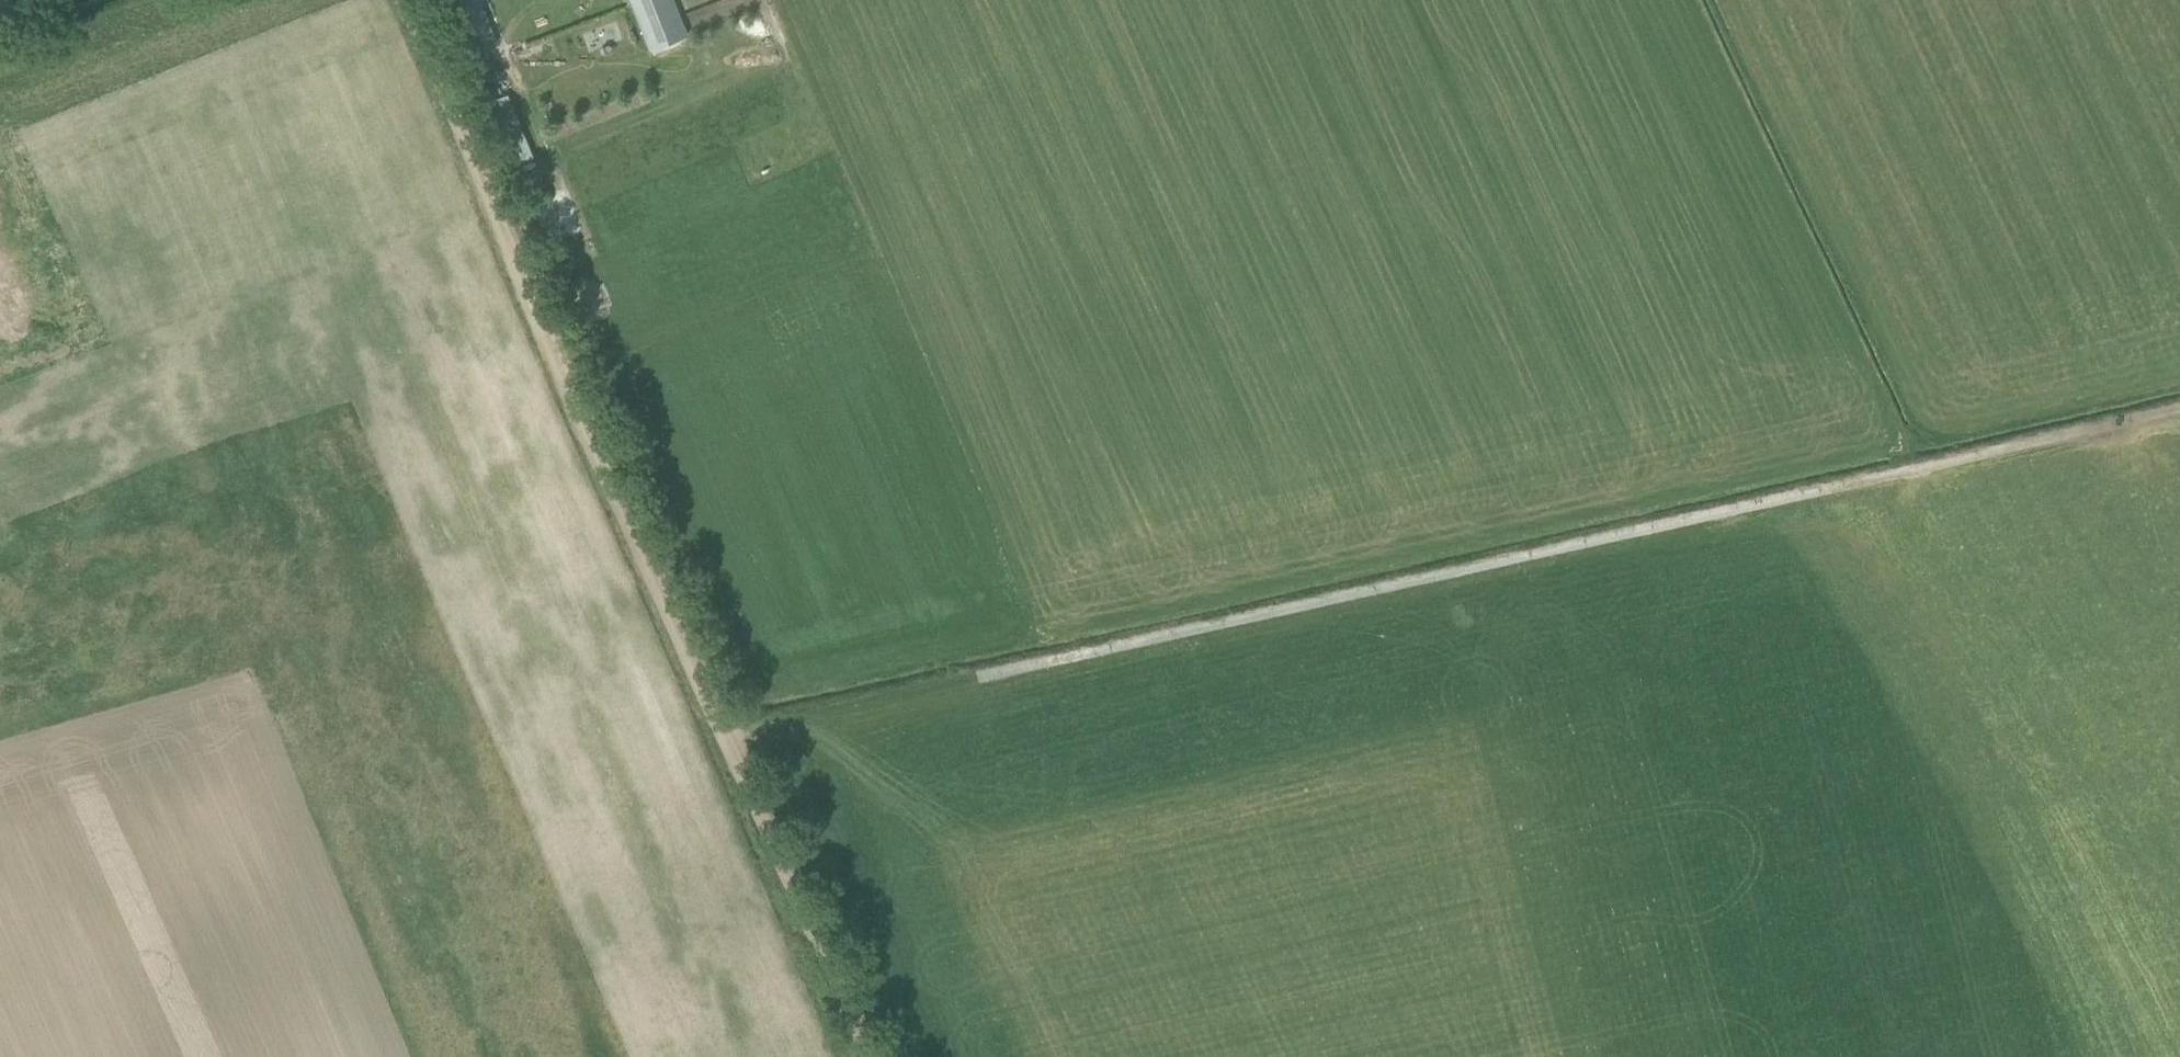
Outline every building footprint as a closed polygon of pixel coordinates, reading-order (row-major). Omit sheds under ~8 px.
[(650,45),(688,30),(676,0),(632,0),(650,45)]
